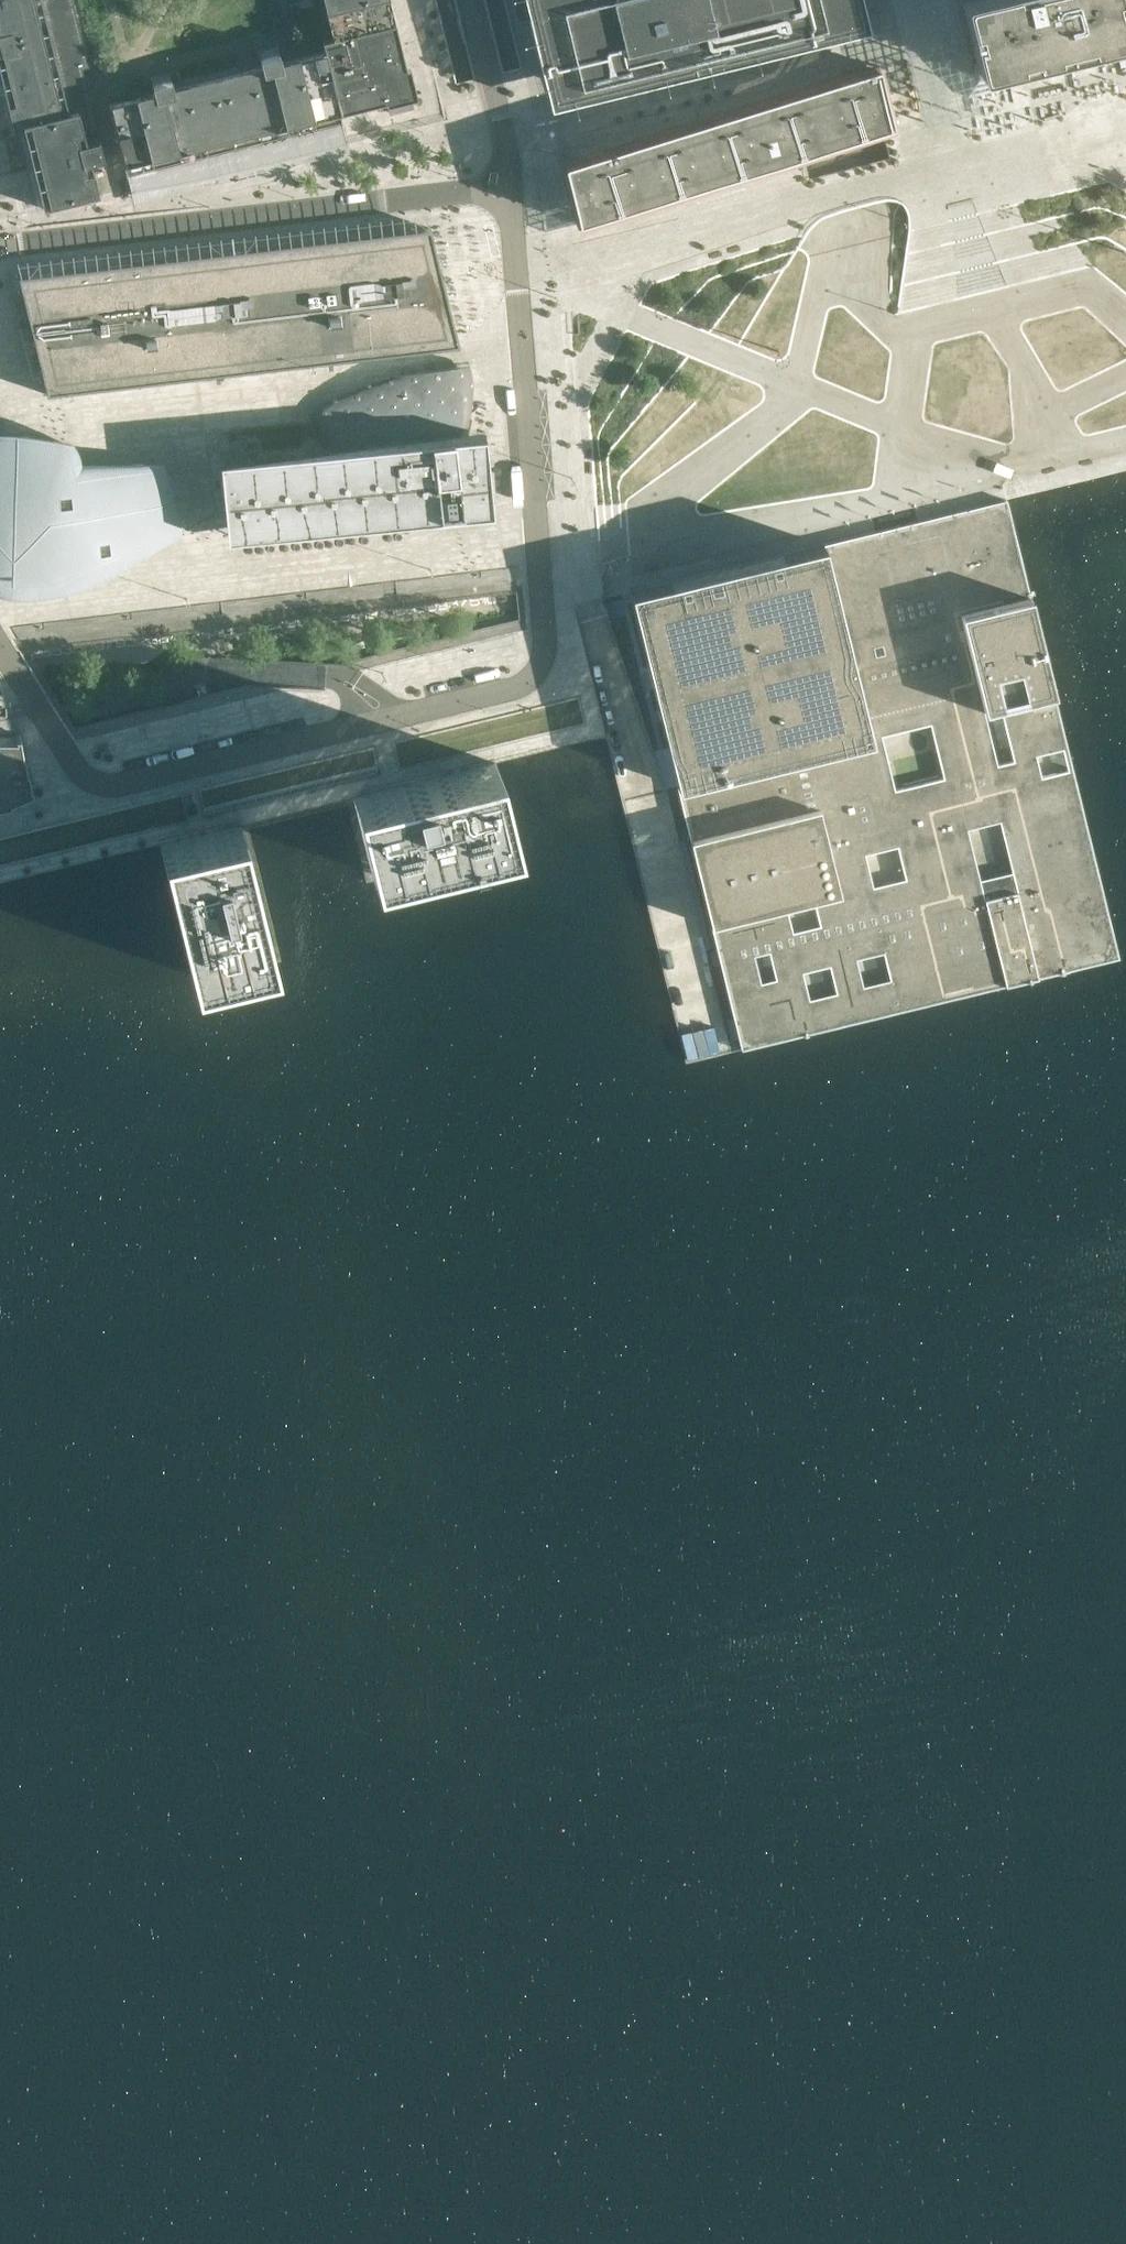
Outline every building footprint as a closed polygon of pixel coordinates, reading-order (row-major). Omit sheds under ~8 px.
[(119,190),(116,177),(120,176),(126,175),(123,166),(340,113),(324,51),(322,40),(395,23),(389,0),(287,0),(301,57),(280,62),(277,47),(258,52),(261,66),(239,72),(237,68),(171,83),(169,74),(150,78),(154,93),(108,104),(98,65),(95,66),(79,0),(0,0),(0,219),(119,190)] [(544,96),(864,21),(859,0),(521,0),(544,96)] [(950,8),(957,46),(965,81),(1125,43),(1117,0),(982,0),(950,8)] [(413,95),(395,23),(322,40),(324,51),(340,113),(413,95)] [(565,166),(581,222),(801,152),(884,125),(889,124),(873,69),(565,166)] [(341,118),(340,113),(123,166),(126,175),(131,193),(212,178),(347,145),(342,124),(343,124),(341,118)] [(32,263),(20,270),(48,399),(475,347),(440,215),(32,263)] [(322,419),(331,460),(362,470),(404,475),(447,461),(470,442),(477,421),(480,389),(478,368),(425,373),(368,391),(322,419)] [(7,433),(0,450),(0,586),(8,592),(48,601),(91,595),(196,535),(170,464),(96,470),(86,444),(7,433)] [(232,466),(234,476),(241,547),(526,517),(516,438),(470,442),(348,454),(330,456),(232,466)] [(741,1050),(1119,958),(1006,500),(817,546),(629,592),(674,776),(712,930),(741,1050)] [(13,796),(34,782),(21,730),(2,730),(0,730),(0,800),(13,796)] [(502,764),(350,801),(369,884),(521,849),(502,764)] [(246,837),(161,857),(191,986),(276,967),(246,837)]
